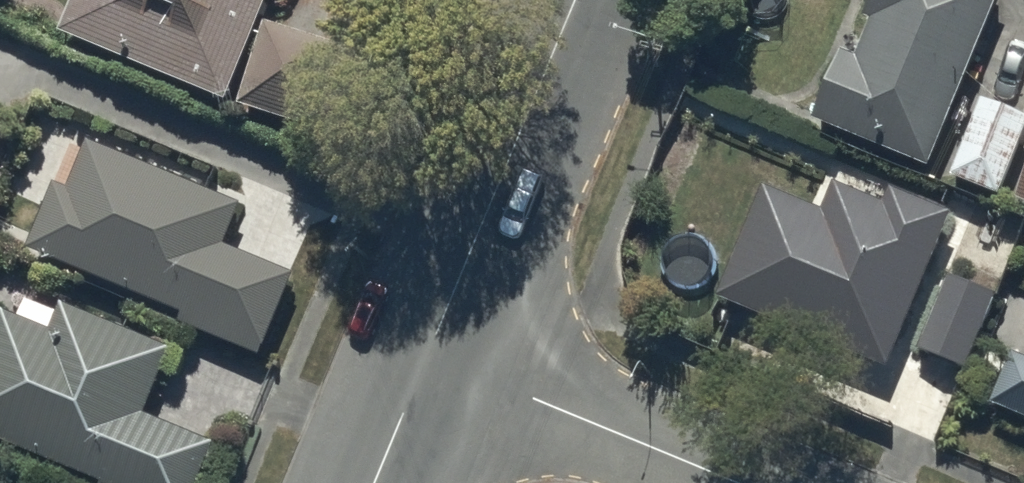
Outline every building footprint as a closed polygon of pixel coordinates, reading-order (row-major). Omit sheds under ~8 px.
[(228,101),(270,0),(78,0),(64,34),(228,101)] [(996,0),(866,0),(860,13),(870,17),(857,48),(844,43),(814,116),(931,163),(996,0)] [(269,27),(244,106),(319,129),(343,49),(269,27)] [(982,95),(951,175),(999,193),(1023,126),(1023,111),(982,95)] [(58,186),(31,251),(186,315),(182,325),(263,358),(297,276),(227,247),(244,206),(91,143),(71,191),(58,186)] [(1015,194),(1023,198),(1023,173),(1015,194)] [(824,204),(763,180),(717,291),(888,363),(953,207),(890,181),(884,197),(835,176),(824,204)] [(997,291),(948,270),(917,346),(966,366),(997,291)] [(217,445),(147,416),(175,351),(65,306),(54,333),(6,313),(0,327),(0,441),(102,482),(202,482),(217,445)] [(1012,348),(991,401),(1023,414),(1023,353),(1012,348)]
